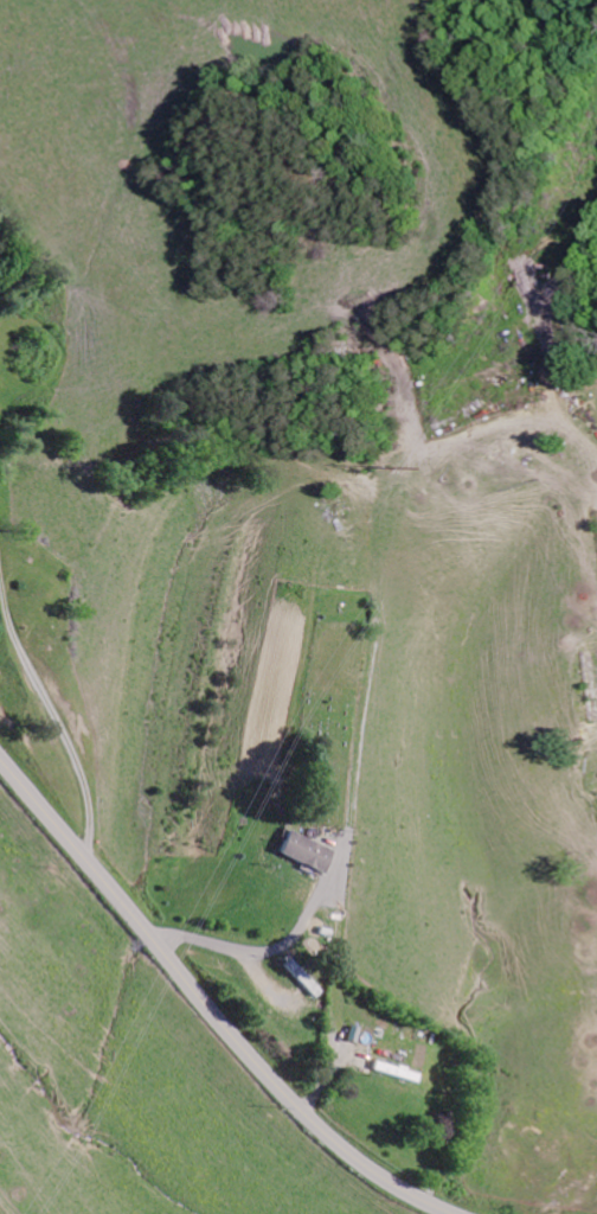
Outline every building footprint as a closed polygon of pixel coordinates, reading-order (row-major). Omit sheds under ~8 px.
[(270,851),(316,873),(327,849),(281,828),(270,851)]
